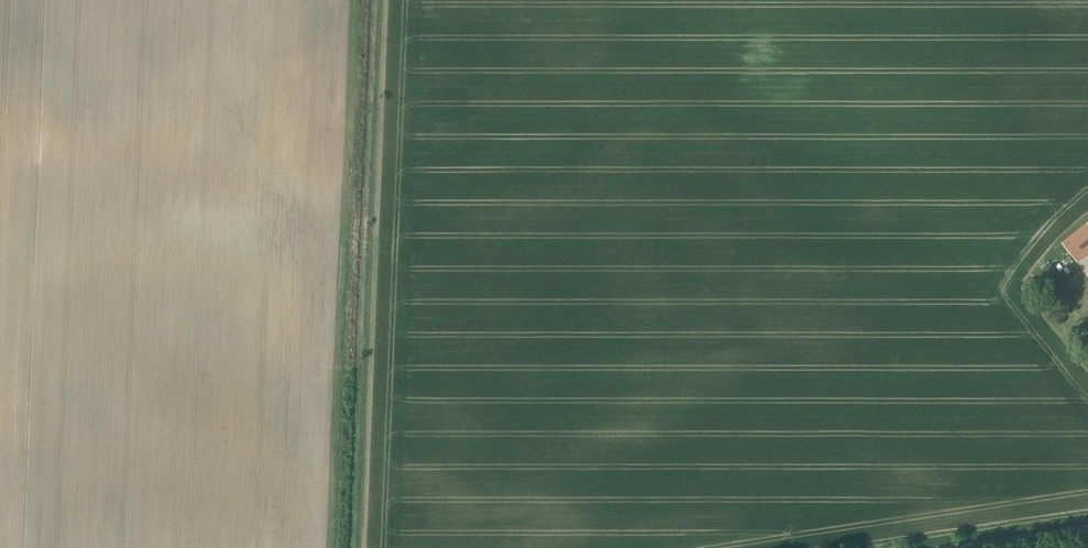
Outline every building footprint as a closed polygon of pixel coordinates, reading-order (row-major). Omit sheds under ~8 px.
[(1042,263),(1055,278),(1087,252),(1087,227),(1042,263)]
